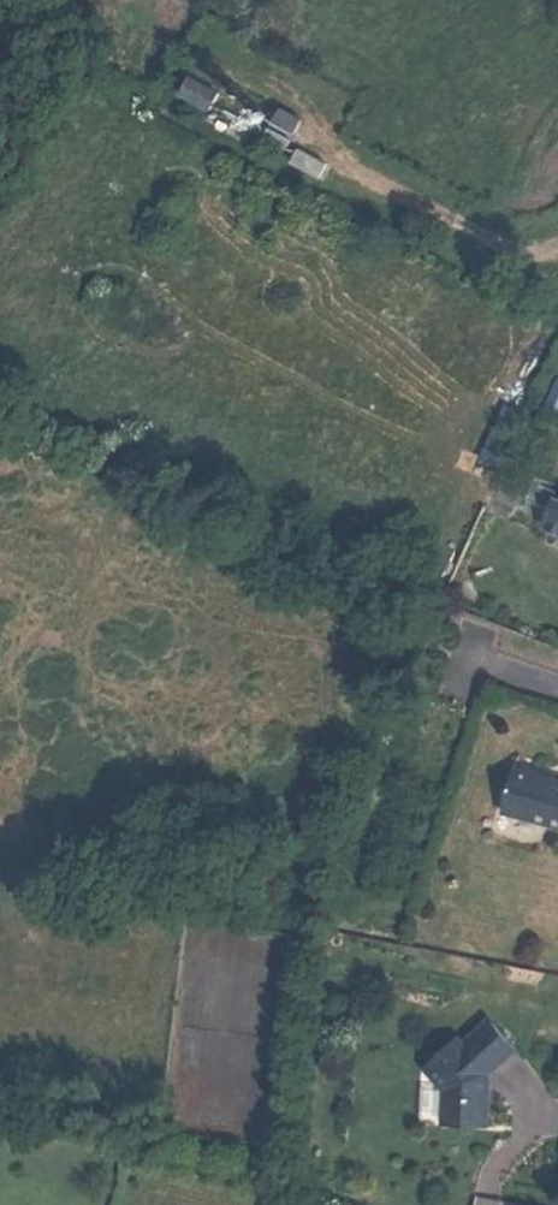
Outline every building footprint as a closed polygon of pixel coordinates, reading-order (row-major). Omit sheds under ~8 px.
[(180,95),(208,109),(217,91),(188,77),(180,95)] [(266,135),(288,147),(303,117),(281,106),(266,135)] [(318,177),(325,164),(298,149),(291,162),(318,177)] [(557,408),(557,378),(547,403),(557,408)] [(524,497),(546,507),(551,496),(554,489),(538,481),(540,476),(534,474),(532,479),(524,497)] [(556,498),(551,496),(546,507),(541,519),(544,525),(557,532),(557,494),(556,498)] [(557,822),(557,775),(516,764),(520,749),(517,748),(502,809),(557,822)] [(489,1072),(494,1068),(519,1044),(493,1017),(468,1041),(462,1035),(429,1065),(448,1086),(446,1119),(492,1120),(493,1084),(488,1084),(489,1072)]
